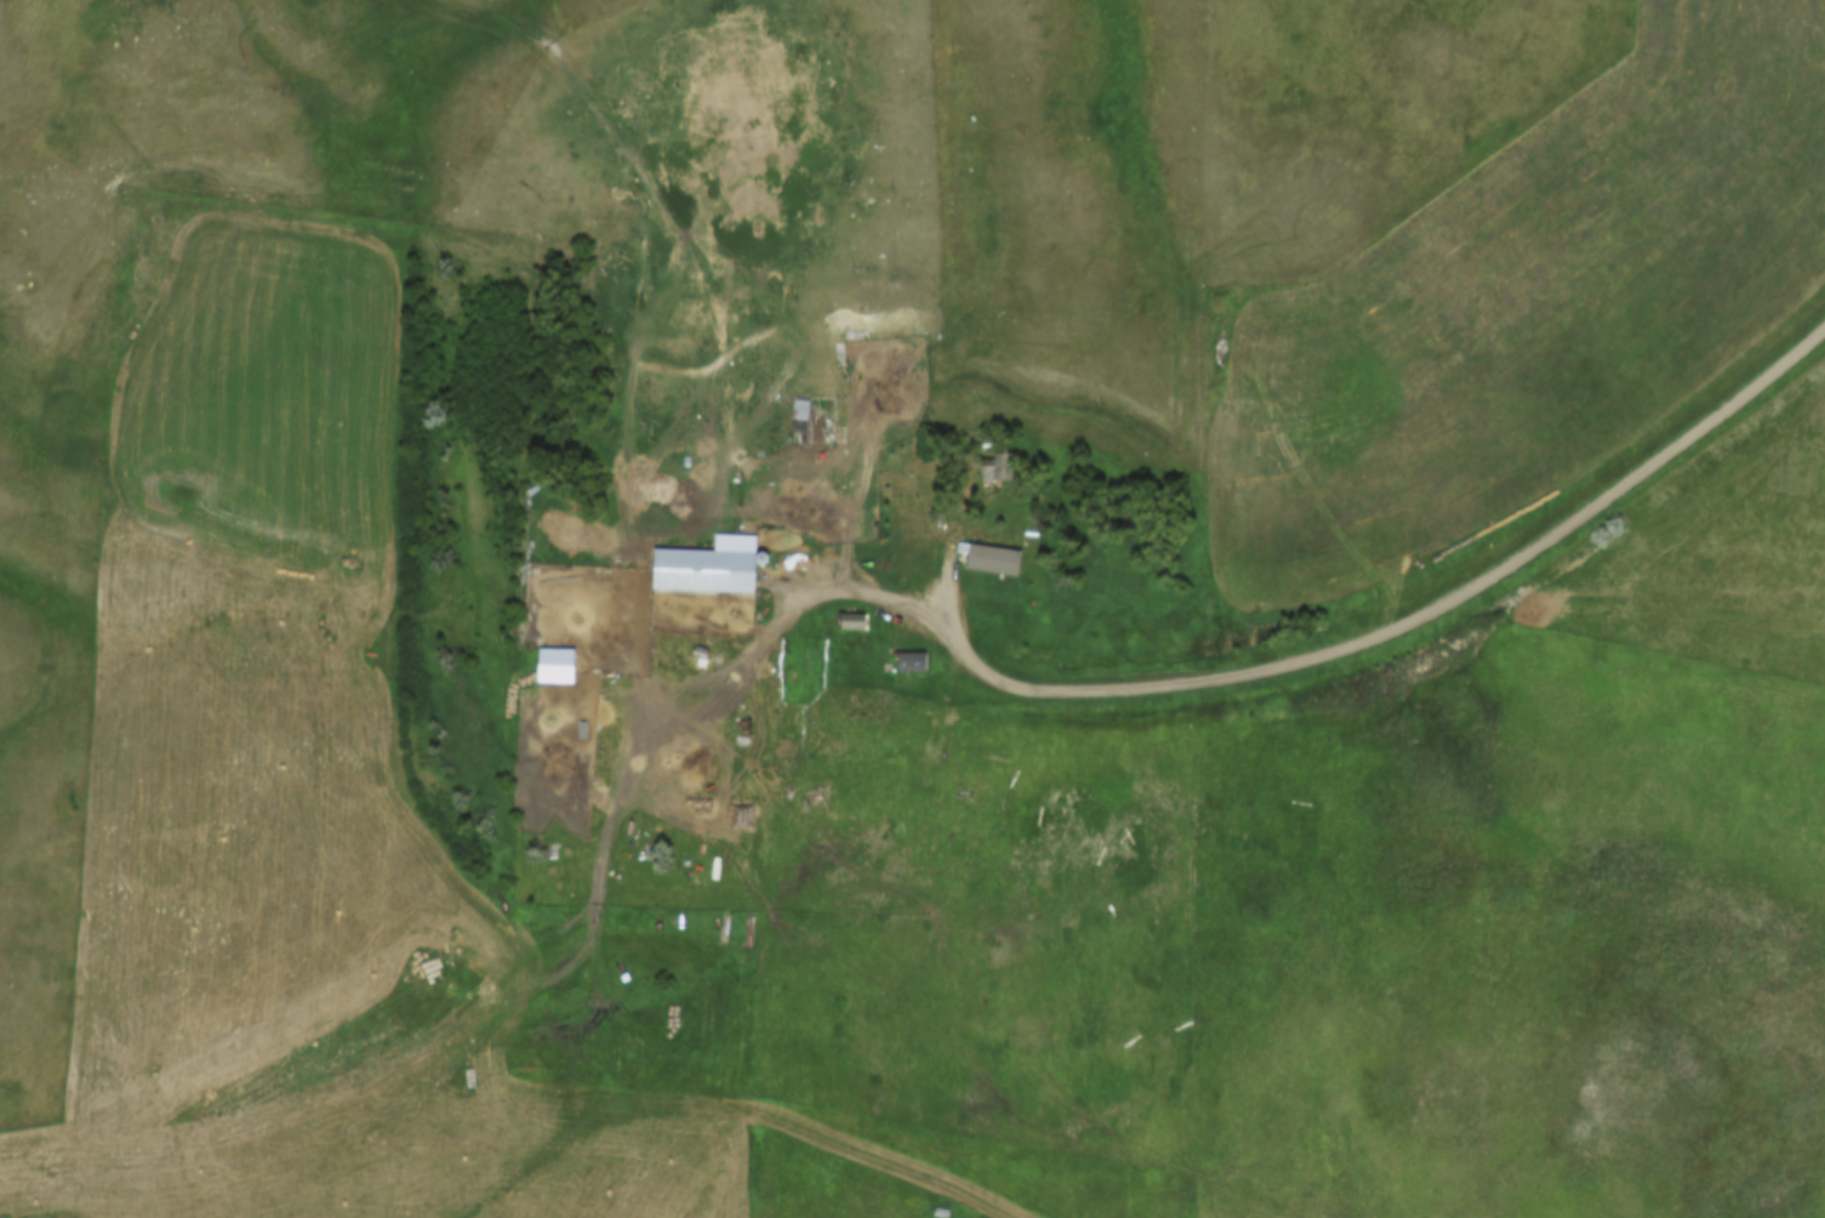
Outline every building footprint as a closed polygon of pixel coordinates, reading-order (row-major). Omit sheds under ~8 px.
[(790,433),(805,433),(805,445),(827,445),(827,398),(789,398),(790,433)] [(756,593),(757,551),(654,549),(653,591),(756,593)] [(839,650),(864,650),(864,614),(839,614),(839,650)] [(929,673),(929,652),(896,652),(896,673),(929,673)]
